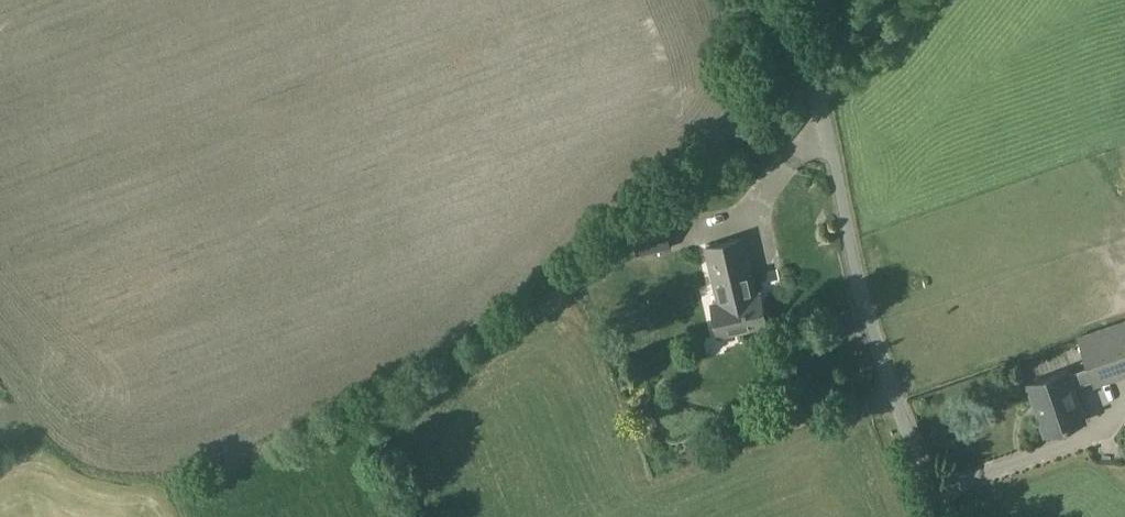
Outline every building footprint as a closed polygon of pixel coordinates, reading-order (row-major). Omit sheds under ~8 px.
[(718,300),(712,302),(719,336),(768,324),(760,290),(756,291),(744,238),(706,247),(718,300)] [(1124,321),(1079,336),(1095,384),(1124,374),(1124,320),(1124,321)] [(1045,435),(1086,420),(1069,370),(1027,385),(1045,435)]
